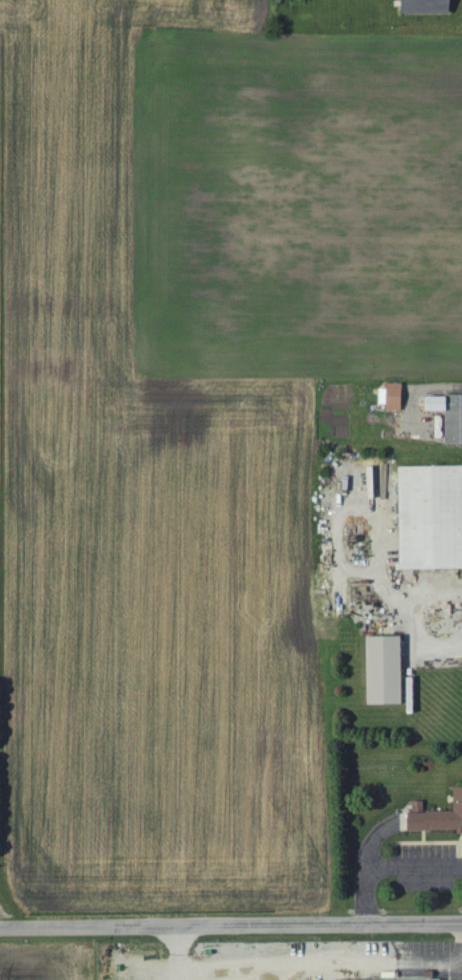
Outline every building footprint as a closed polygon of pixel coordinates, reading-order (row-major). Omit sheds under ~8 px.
[(403,15),(454,15),(454,0),(403,0),(403,15)] [(388,411),(404,412),(405,385),(389,384),(388,411)] [(430,413),(447,413),(447,446),(461,446),(461,397),(430,396),(430,413)] [(401,468),(403,571),(461,570),(461,467),(401,468)] [(404,638),(369,638),(371,706),(406,706),(404,638)] [(460,831),(460,833),(461,833),(461,788),(454,788),(455,811),(425,812),(425,803),(414,803),(414,812),(409,812),(409,831),(460,831)]
